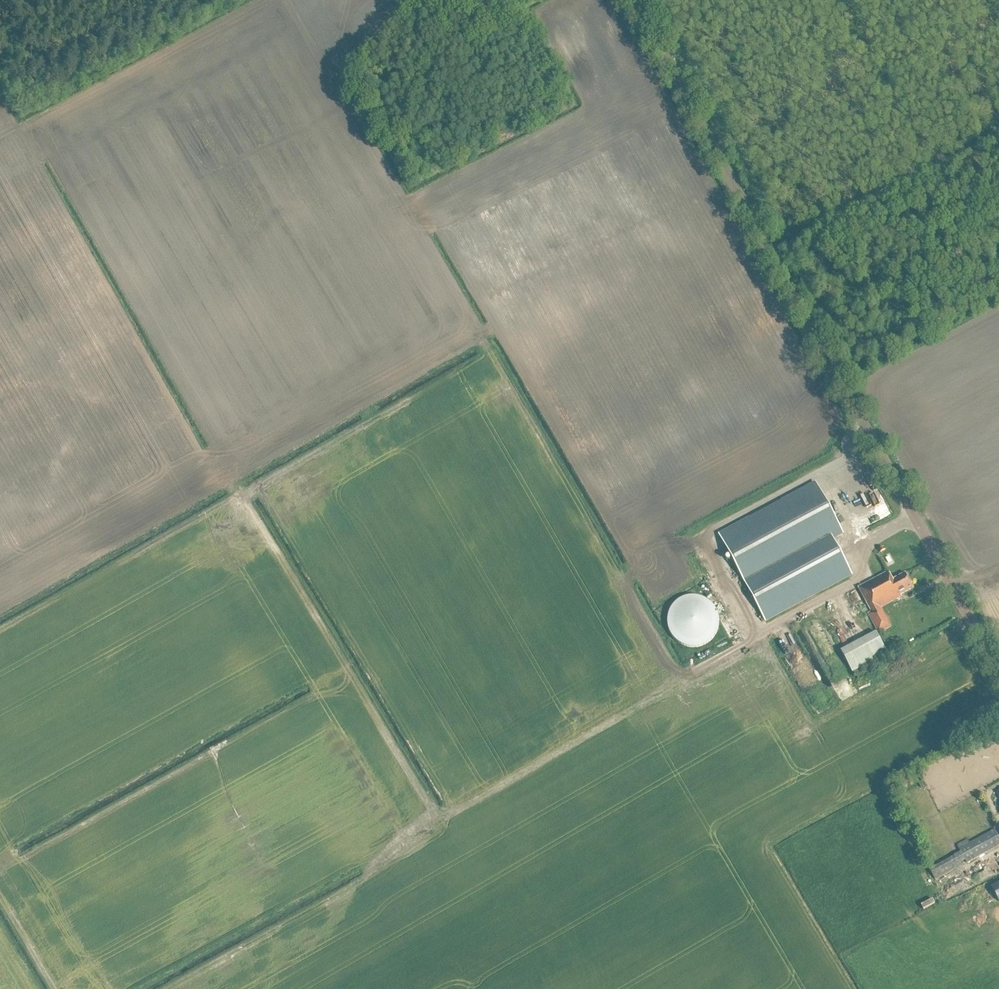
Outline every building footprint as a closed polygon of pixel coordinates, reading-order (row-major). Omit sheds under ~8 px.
[(765,622),(852,575),(832,540),(843,534),(813,480),(717,532),(765,622)] [(892,581),(888,573),(858,589),(872,613),(868,615),(879,634),(891,627),(880,608),(901,597),(900,596),(913,589),(905,574),(892,581)] [(699,598),(695,598),(690,598),(686,598),(682,600),(678,602),(675,605),(672,609),(670,613),(668,617),(668,622),(668,626),(669,630),(671,635),(674,638),(677,641),(680,644),(684,646),(689,647),(693,647),(698,647),(702,646),(706,644),(710,641),(713,638),(715,634),(717,630),(718,625),(718,621),(717,616),(716,612),(714,608),(711,605),(707,602),(703,600),(699,598)] [(832,611),(829,606),(820,612),(823,616),(832,611)] [(852,673),(888,654),(876,632),(841,651),(852,673)] [(994,831),(969,844),(967,839),(956,845),(960,852),(929,869),(935,880),(962,866),(961,863),(964,861),(966,864),(998,846),(998,841),(994,831)]
